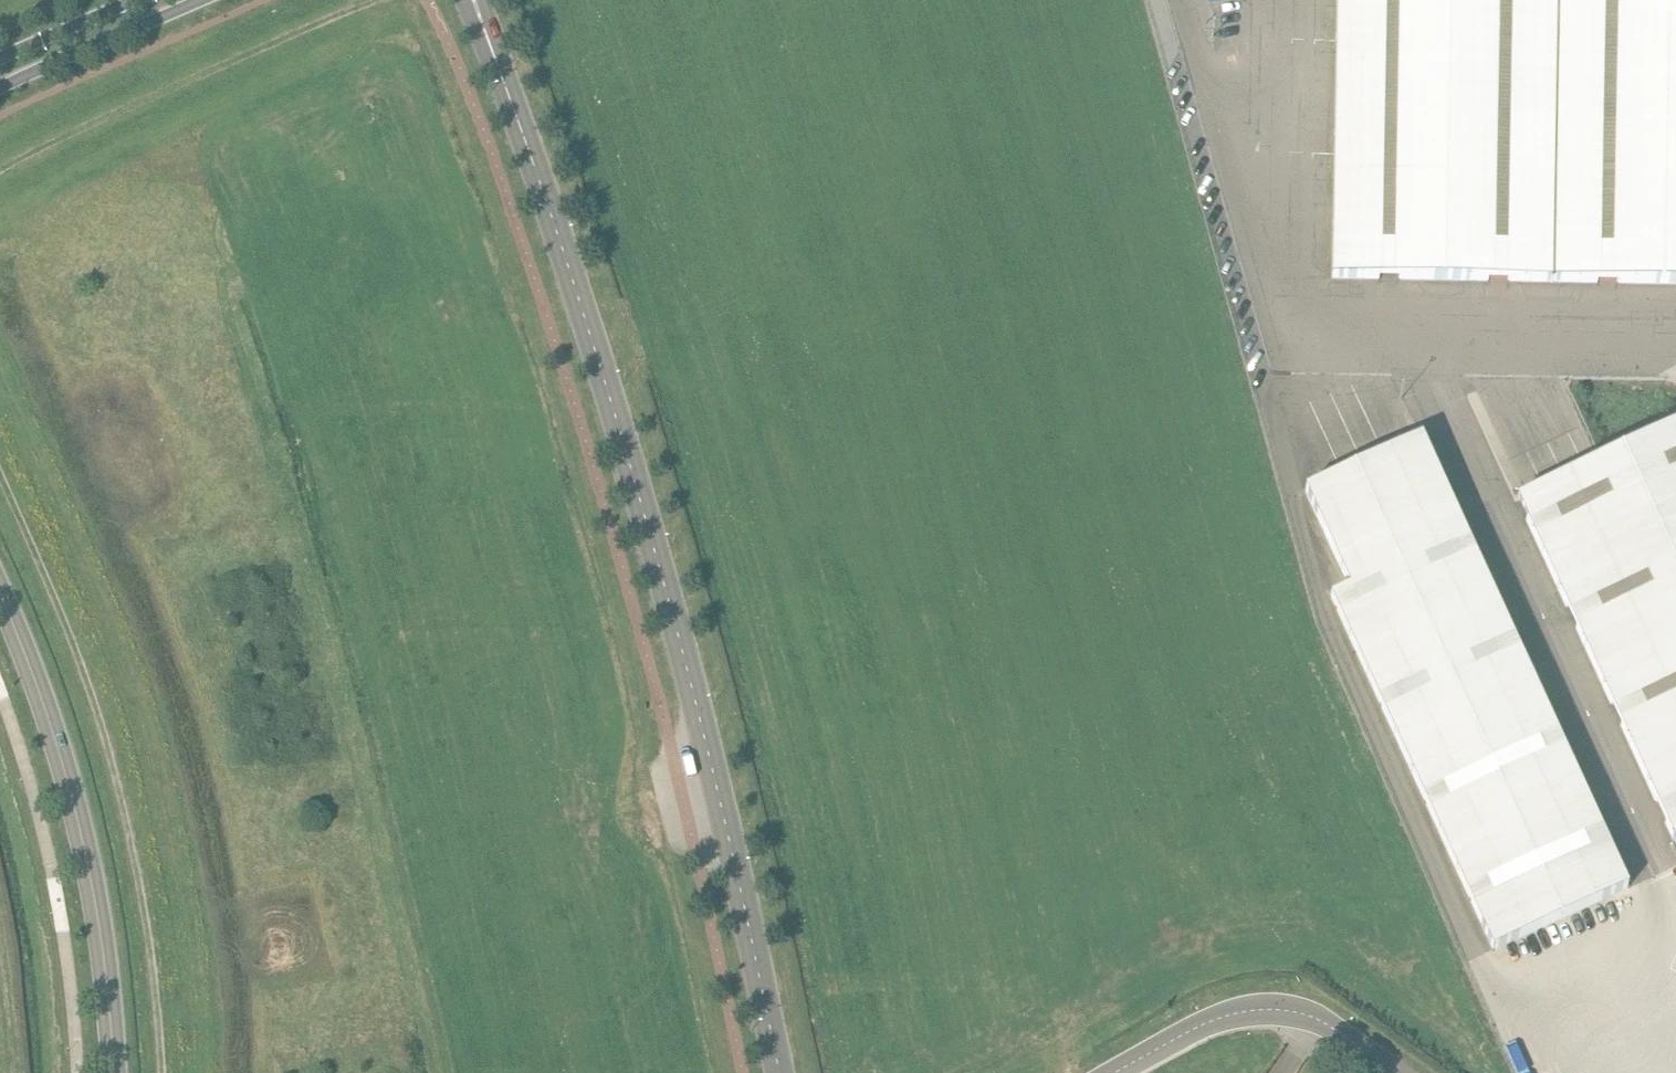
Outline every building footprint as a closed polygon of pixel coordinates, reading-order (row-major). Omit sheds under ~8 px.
[(1334,216),(1333,277),(1675,283),(1675,0),(1338,0),(1334,216)] [(1517,497),(1675,845),(1675,424),(1517,497)] [(1492,948),(1627,886),(1421,436),(1307,488),(1352,586),(1331,595),(1492,948)]
